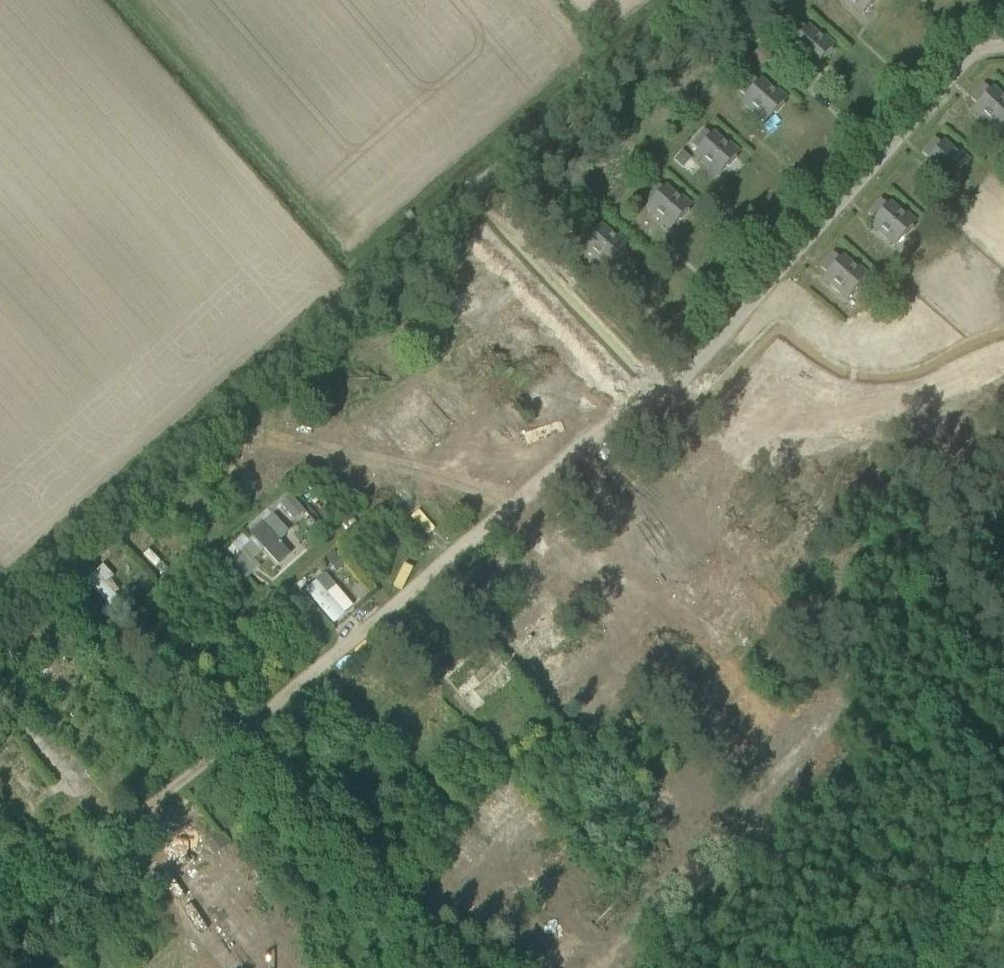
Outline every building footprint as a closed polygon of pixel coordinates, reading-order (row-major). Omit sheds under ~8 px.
[(857,5),(864,12),(869,6),(871,8),(878,0),(842,0),(853,9),(857,5)] [(805,63),(809,58),(817,65),(822,60),(824,61),(831,52),(830,51),(834,46),(820,34),(818,37),(808,27),(806,30),(799,23),(786,38),(793,44),(789,49),(805,63)] [(760,46),(752,55),(763,65),(771,57),(760,46)] [(757,116),(761,112),(769,119),(774,113),(776,115),(784,106),(782,104),(786,100),(773,88),(771,90),(760,81),(758,83),(752,77),(739,91),(745,98),(741,102),(757,116)] [(992,120),(1000,127),(1003,123),(1003,97),(1002,99),(993,89),(991,91),(984,85),(970,99),(977,105),(973,110),(988,124),(992,120)] [(694,156),(710,170),(714,165),(721,172),(726,166),(728,168),(736,159),(734,157),(738,153),(725,141),(723,144),(713,134),(711,136),(704,130),(691,145),(698,151),(694,156)] [(944,174),(952,181),(957,175),(959,176),(967,168),(965,166),(969,161),(956,150),(954,152),(943,143),(942,145),(935,139),(922,154),(929,160),(925,164),(940,178),(944,174)] [(682,152),(674,161),(683,169),(691,160),(682,152)] [(662,223),(666,218),(674,225),(679,220),(681,221),(688,212),(687,211),(691,206),(677,195),(675,197),(665,188),(663,190),(656,184),(643,198),(650,204),(646,209),(662,223)] [(890,235),(898,242),(903,236),(905,237),(913,229),(911,227),(915,222),(902,211),(900,213),(889,204),(887,206),(881,200),(868,215),(874,221),(870,225),(886,239),(890,235)] [(598,262),(602,257),(609,264),(615,258),(616,260),(624,251),(622,249),(626,245),(613,233),(611,235),(601,226),(599,228),(592,222),(579,237),(586,243),(582,247),(598,262)] [(839,293),(843,288),(851,295),(856,289),(858,291),(865,282),(864,280),(868,276),(854,264),(852,267),(842,257),(840,260),(833,253),(820,268),(827,274),(823,279),(839,293)] [(542,310),(541,314),(551,316),(554,302),(563,304),(568,285),(539,278),(532,308),(542,310)] [(419,389),(407,399),(417,411),(430,401),(419,389)] [(511,403),(501,412),(511,424),(521,415),(511,403)] [(387,409),(379,415),(385,421),(392,415),(387,409)] [(485,430),(477,437),(481,442),(489,436),(485,430)] [(297,440),(288,448),(297,459),(306,451),(297,440)] [(252,490),(258,483),(244,470),(238,476),(252,490)] [(289,495),(279,504),(286,512),(296,503),(289,495)] [(288,531),(277,541),(288,554),(300,543),(288,529),(294,524),(276,503),(269,509),(288,531)] [(248,559),(264,550),(272,565),(286,557),(276,538),(284,534),(272,511),(243,527),(250,539),(240,544),(248,559)] [(236,542),(227,550),(234,558),(243,551),(236,542)] [(333,551),(324,558),(336,572),(344,565),(333,551)] [(103,561),(82,580),(115,615),(136,596),(103,561)] [(331,624),(353,604),(322,571),(300,590),(331,624)] [(529,572),(521,579),(530,589),(538,582),(529,572)] [(360,584),(352,591),(361,602),(369,595),(360,584)] [(570,615),(559,626),(568,635),(579,625),(570,615)] [(521,650),(541,632),(529,619),(509,637),(521,650)] [(506,671),(499,677),(508,687),(515,681),(506,671)] [(720,688),(713,695),(720,702),(727,695),(720,688)] [(697,708),(686,719),(695,728),(706,717),(697,708)] [(0,734),(0,738),(4,743),(15,733),(9,726),(0,734)] [(504,776),(496,784),(506,795),(515,787),(504,776)] [(536,806),(527,815),(536,826),(546,817),(536,806)] [(34,811),(26,818),(32,827),(41,820),(34,811)] [(181,816),(157,834),(173,854),(197,835),(181,816)] [(220,833),(208,843),(216,854),(228,845),(220,833)] [(193,883),(218,910),(241,890),(216,862),(193,883)] [(252,870),(242,878),(251,890),(261,881),(252,870)] [(60,955),(46,967),(72,967),(60,955)]
